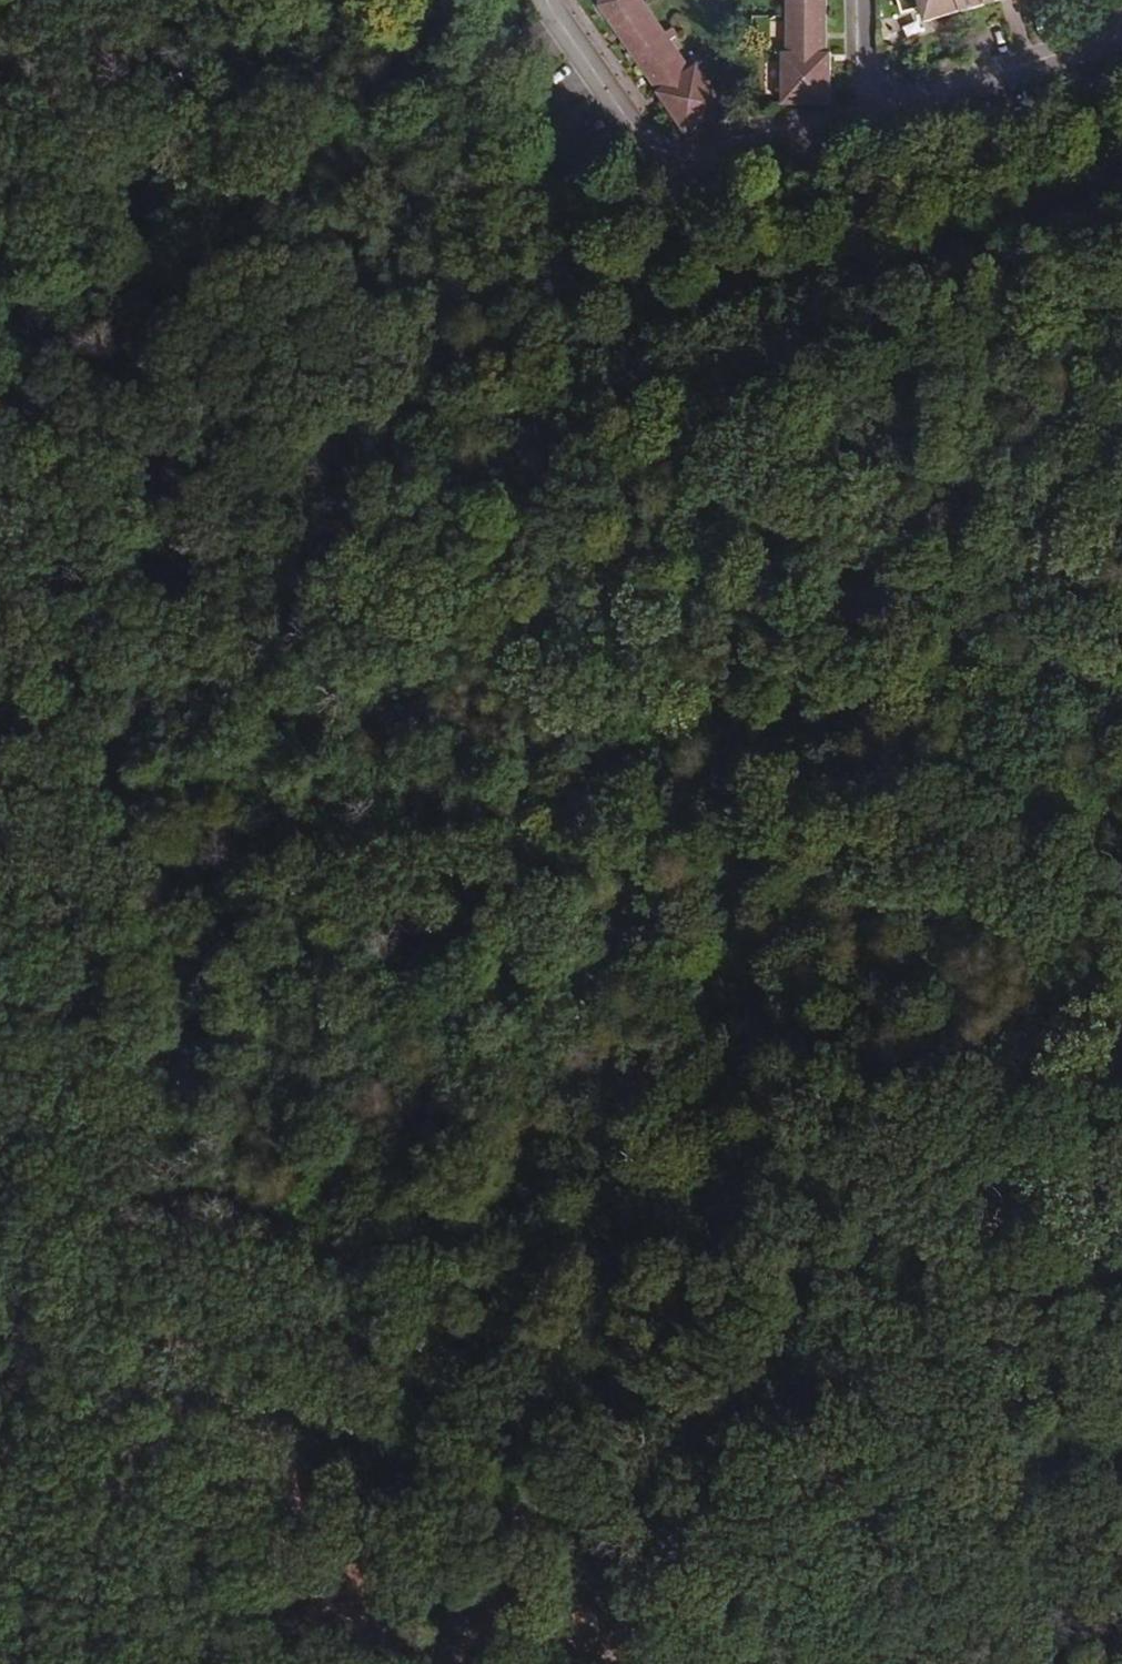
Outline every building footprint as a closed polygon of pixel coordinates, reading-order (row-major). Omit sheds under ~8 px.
[(688,125),(727,98),(699,56),(703,52),(697,45),(688,51),(674,30),(678,27),(673,19),(668,22),(652,0),(601,0),(659,82),(657,83),(688,125)] [(827,0),(787,0),(787,33),(776,33),(776,43),(782,43),(781,94),(830,95),(831,43),(826,43),(827,0)] [(925,12),(962,2),(962,3),(974,0),(922,0),(925,12)]
